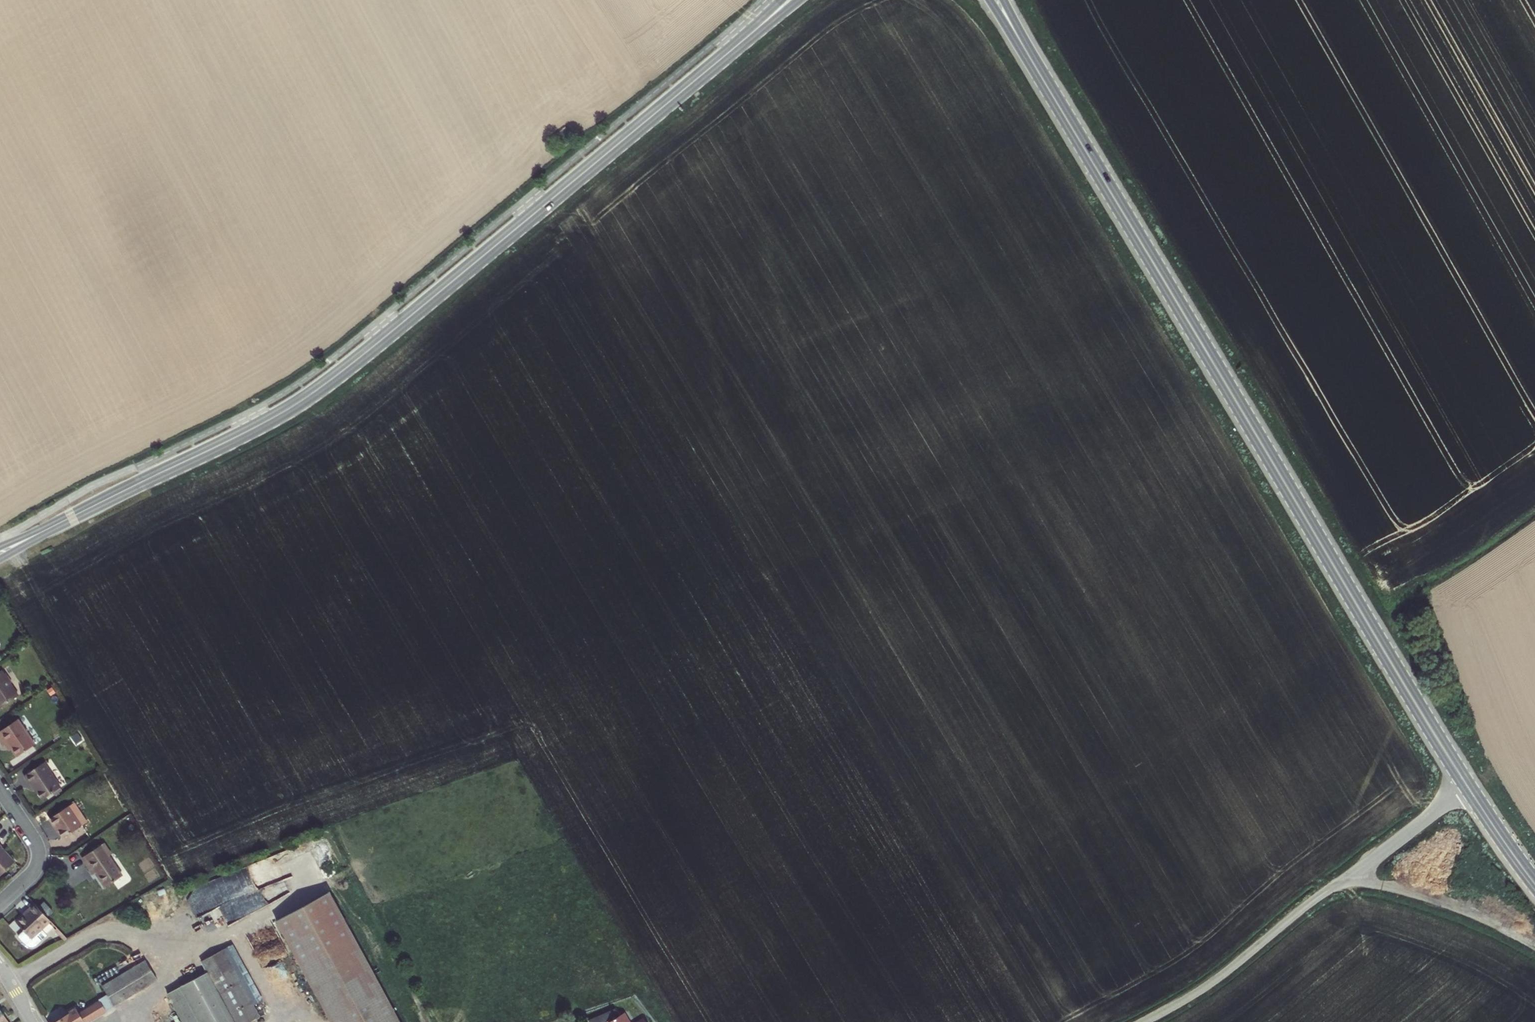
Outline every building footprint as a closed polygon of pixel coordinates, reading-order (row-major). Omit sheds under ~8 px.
[(3,670),(0,672),(0,706),(19,694),(12,682),(14,681),(8,671),(5,673),(3,670)] [(18,720),(0,731),(0,740),(4,746),(8,743),(16,757),(35,745),(18,720)] [(60,787),(44,762),(24,775),(28,782),(30,780),(42,799),(60,787)] [(81,826),(68,806),(50,818),(54,825),(56,824),(64,837),(81,826)] [(113,860),(116,858),(104,842),(83,856),(94,873),(97,871),(106,886),(123,874),(113,860)] [(0,846),(0,876),(15,863),(0,846)] [(336,1021),(404,1021),(332,890),(279,919),(336,1021)] [(217,927),(256,909),(252,900),(247,903),(244,896),(210,911),(217,927)] [(50,919),(34,901),(27,907),(28,908),(15,920),(23,929),(18,934),(26,942),(29,944),(32,944),(35,943),(46,933),(41,928),(50,919)] [(181,987),(200,1021),(250,1021),(260,1017),(253,1005),(268,997),(237,941),(201,961),(207,973),(181,987)] [(122,987),(153,970),(147,961),(117,978),(122,987)] [(158,980),(153,970),(122,987),(117,978),(112,981),(116,988),(107,993),(108,995),(80,1010),(86,1020),(158,980)] [(181,987),(168,995),(183,1021),(200,1021),(181,987)] [(71,1010),(62,1015),(64,1019),(73,1014),(71,1010)] [(610,1021),(630,1021),(625,1013),(610,1021)]
